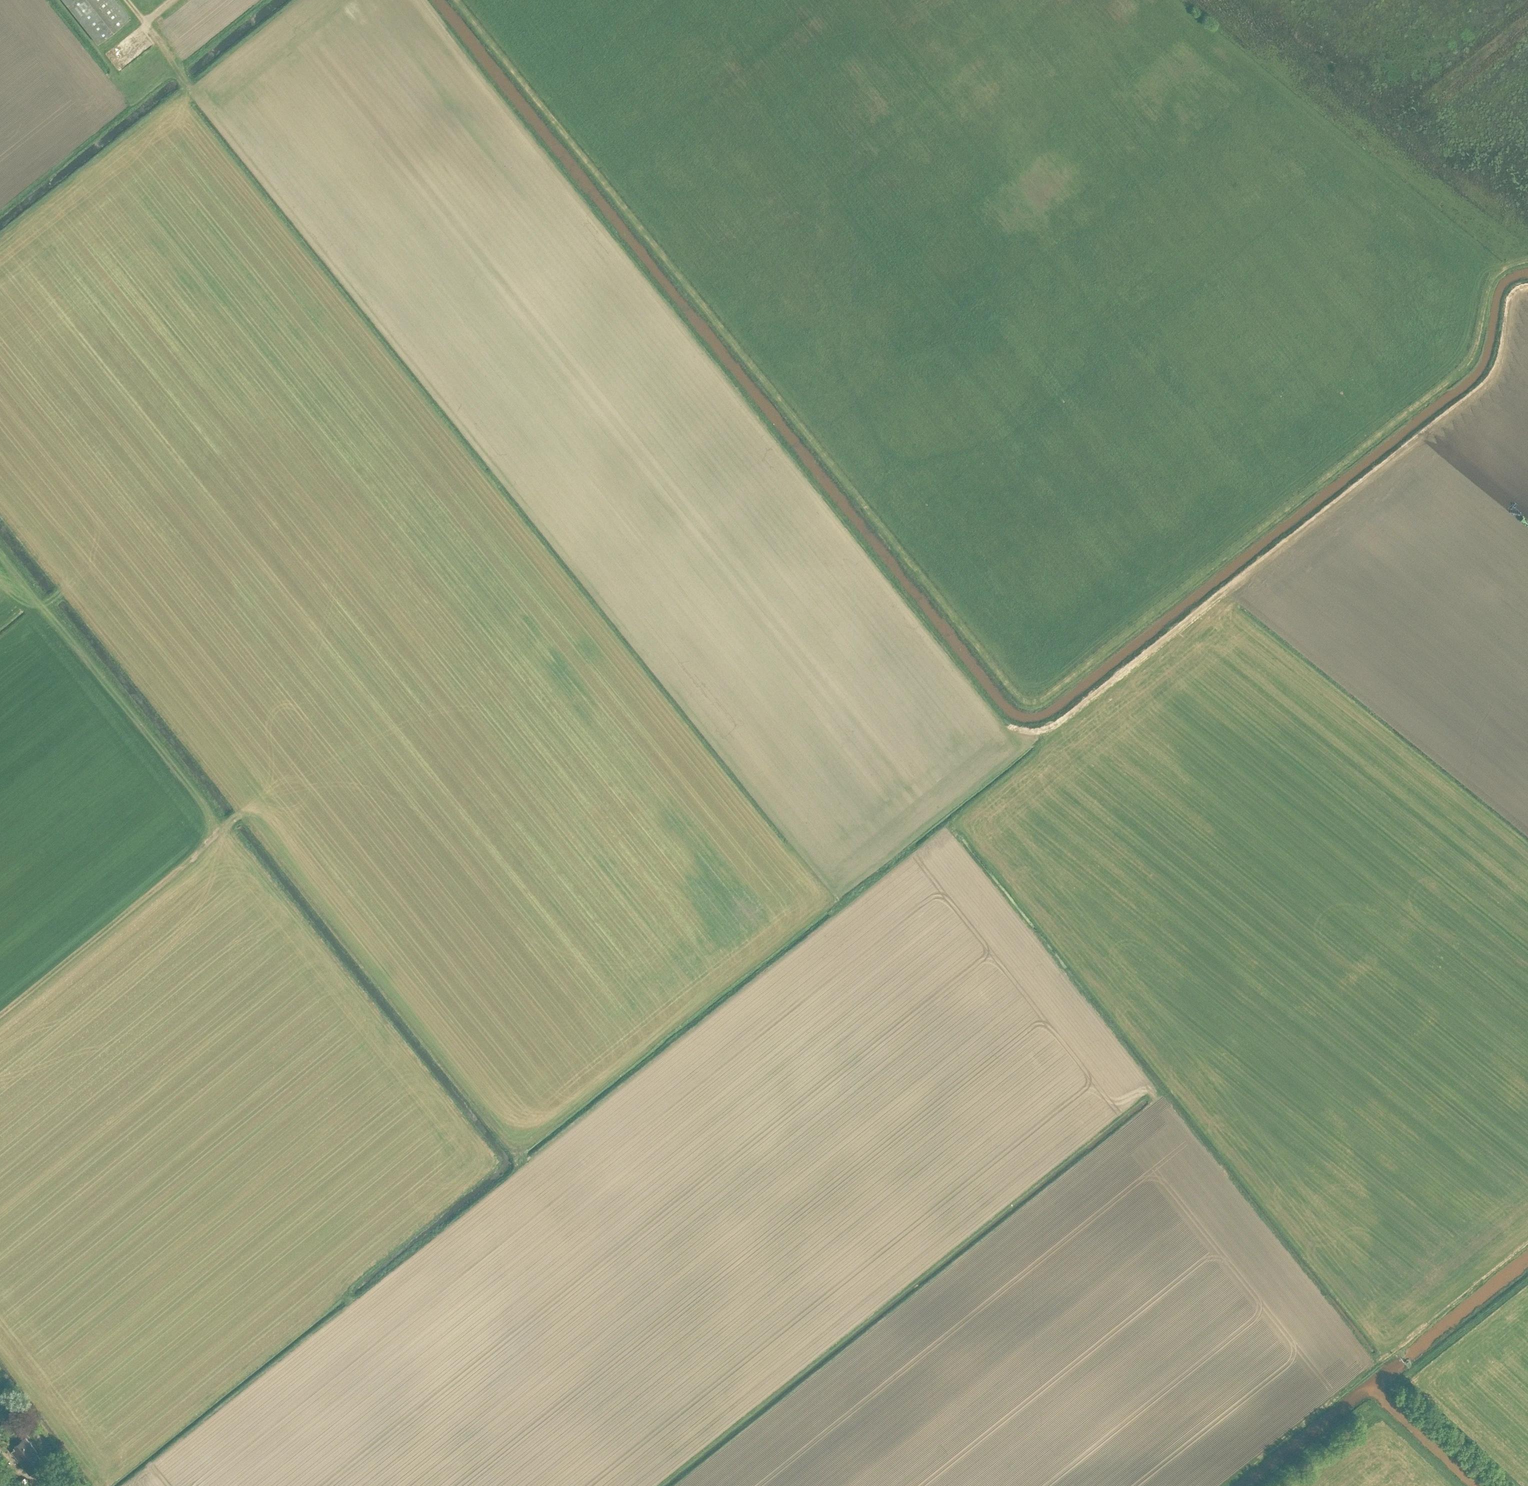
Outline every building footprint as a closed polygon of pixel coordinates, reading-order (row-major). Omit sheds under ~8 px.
[(98,45),(132,18),(117,0),(63,0),(98,45)] [(26,1436),(14,1445),(15,1448),(12,1450),(29,1473),(43,1462),(34,1450),(36,1449),(26,1436)] [(17,1482),(20,1485),(33,1485),(25,1476),(17,1482)]
